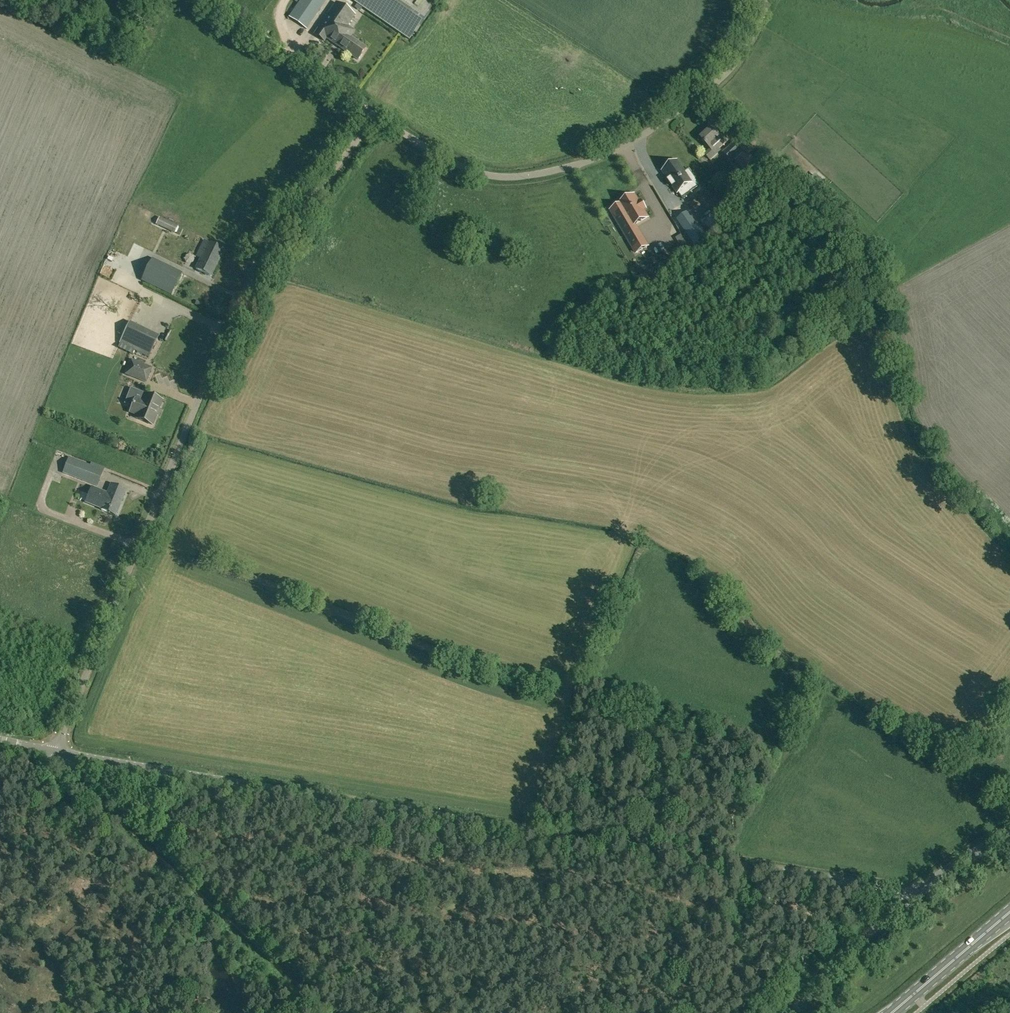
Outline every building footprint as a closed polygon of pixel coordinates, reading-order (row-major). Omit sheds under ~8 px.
[(295,8),(289,16),(306,28),(312,20),(326,0),(301,0),(295,8)] [(408,41),(432,5),(425,0),(349,0),(408,41)] [(336,41),(343,45),(341,48),(358,59),(366,47),(349,36),(342,32),(354,15),(336,2),(314,34),(324,40),(326,37),(335,43),(336,41)] [(719,149),(725,142),(712,128),(701,138),(711,149),(705,153),(711,159),(720,150),(719,149)] [(732,161),(748,146),(739,137),(723,152),(732,161)] [(759,170),(744,154),(737,160),(753,177),(759,170)] [(686,186),(696,179),(689,169),(684,172),(677,162),(663,171),(669,180),(667,181),(668,181),(672,187),(672,188),(674,187),(682,198),(690,192),(686,186)] [(746,205),(751,201),(744,193),(738,197),(746,205)] [(616,218),(636,253),(647,246),(635,225),(647,217),(643,211),(647,209),(641,200),(638,202),(634,195),(619,204),(624,213),(616,218)] [(178,226),(159,217),(156,224),(175,233),(178,226)] [(675,237),(682,248),(688,245),(681,234),(675,237)] [(201,258),(196,268),(211,276),(223,250),(204,240),(197,256),(201,258)] [(171,295),(183,273),(152,258),(141,280),(171,295)] [(129,324),(123,322),(114,339),(121,342),(118,347),(132,354),(135,349),(148,356),(157,337),(130,324),(129,324)] [(71,356),(75,358),(83,339),(79,337),(71,356)] [(82,360),(89,341),(83,339),(76,358),(82,360)] [(126,374),(146,381),(151,368),(131,360),(126,374)] [(132,406),(131,408),(130,412),(138,415),(136,418),(152,425),(161,400),(146,394),(131,388),(125,404),(132,406)] [(97,487),(104,470),(69,456),(62,473),(97,487)] [(85,502),(101,508),(101,509),(115,515),(126,490),(111,484),(107,493),(91,487),(85,502)]
